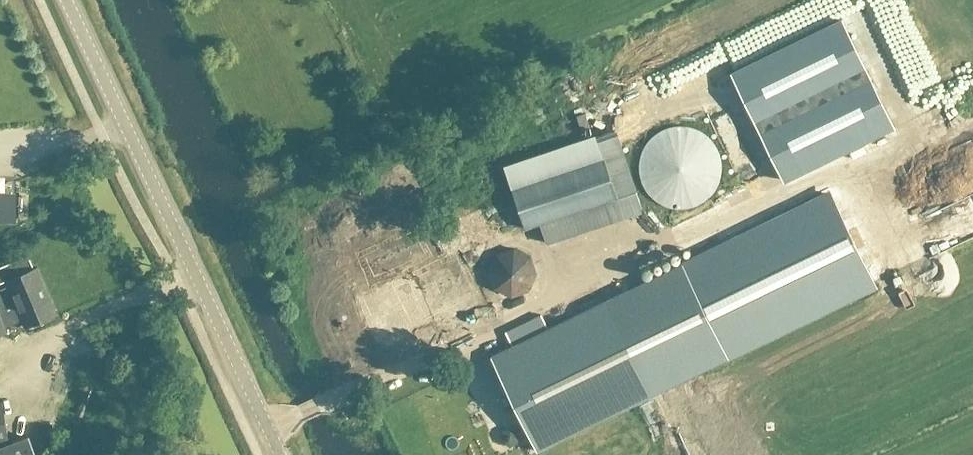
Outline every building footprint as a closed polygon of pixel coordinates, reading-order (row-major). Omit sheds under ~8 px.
[(840,20),(731,73),(784,181),(893,128),(840,20)] [(715,189),(718,183),(720,176),(721,169),(720,162),(719,155),(716,148),(712,142),(707,137),(702,132),(695,129),(689,127),(681,126),(674,126),(667,127),(661,130),(654,134),(649,138),(645,144),(641,150),(639,157),(638,164),(638,171),(639,178),(641,184),(644,190),(649,196),(654,200),(660,204),(666,207),(673,209),(680,209),(687,208),(693,206),(700,203),(705,200),(710,195),(715,189)] [(64,160),(60,151),(54,153),(58,163),(64,160)] [(529,218),(619,193),(608,155),(518,180),(529,218)] [(679,264),(607,299),(654,395),(726,360),(724,357),(873,285),(829,194),(680,266),(679,264)] [(14,210),(14,198),(0,198),(0,210),(14,210)] [(486,203),(448,210),(451,225),(438,227),(442,247),(493,237),(486,203)] [(360,309),(378,350),(488,311),(473,270),(440,282),(427,245),(361,268),(373,298),(387,292),(390,299),(360,309)] [(5,334),(3,328),(21,320),(25,327),(56,314),(37,268),(5,281),(7,287),(0,290),(0,336),(5,334)] [(607,299),(490,356),(537,452),(654,395),(607,299)] [(28,437),(0,447),(0,454),(35,454),(28,437)]
